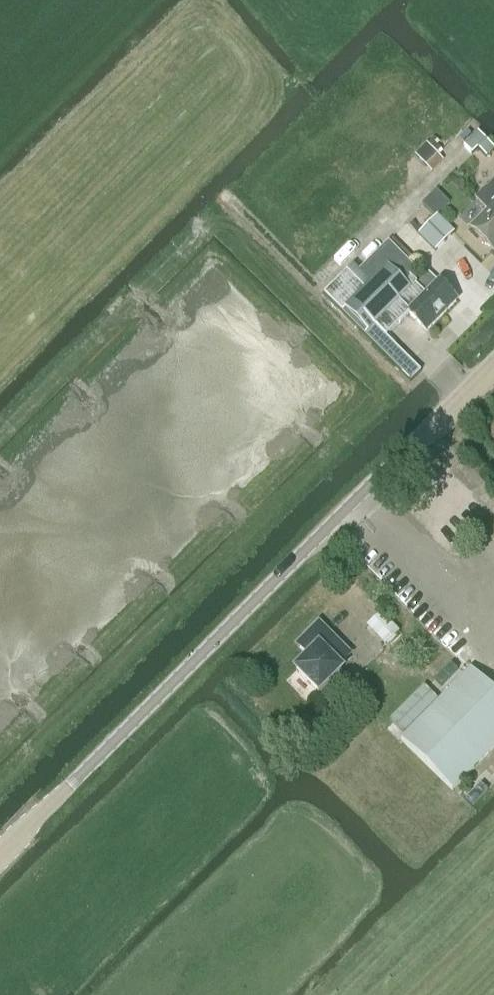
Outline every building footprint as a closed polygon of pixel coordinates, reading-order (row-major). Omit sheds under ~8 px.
[(475,134),(463,146),(471,154),(478,148),(480,151),(486,157),(493,149),(477,132),(475,134)] [(426,144),(415,156),(425,165),(436,153),(429,146),(426,144)] [(470,228),(493,252),(493,180),(475,199),(487,211),(470,228)] [(419,234),(436,250),(453,232),(437,216),(419,234)] [(425,297),(415,287),(418,284),(410,276),(417,270),(389,242),(359,271),(354,265),(333,285),(324,295),(411,383),(421,373),(386,338),(409,314),(426,331),(456,301),(439,284),(425,297)] [(308,657),(296,670),(319,693),(342,670),(339,667),(350,656),(318,625),(305,639),(316,650),(308,657)] [(452,791),(493,748),(493,691),(471,669),(401,740),(452,791)] [(387,729),(399,741),(427,711),(416,700),(387,729)] [(334,708),(342,716),(349,709),(340,701),(334,708)]
